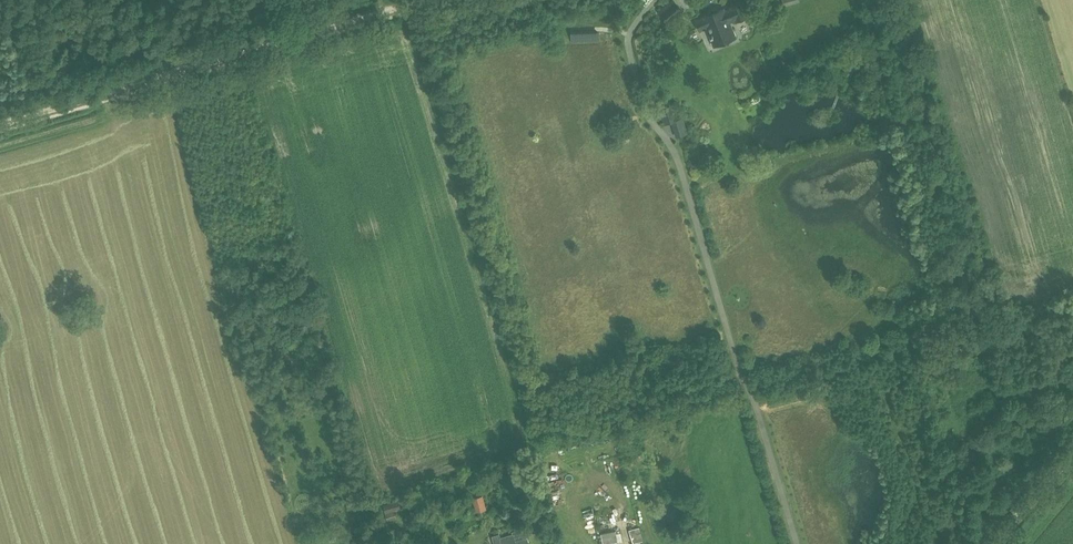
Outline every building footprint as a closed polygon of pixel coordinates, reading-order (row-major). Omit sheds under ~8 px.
[(685,13),(675,0),(671,0),(658,11),(670,25),(685,13)] [(747,17),(742,3),(733,7),(734,8),(725,11),(724,9),(695,20),(699,32),(707,29),(714,46),(736,37),(729,22),(736,19),(737,21),(747,17)] [(676,120),(671,105),(659,109),(664,125),(671,123),(676,138),(688,134),(683,117),(676,120)] [(384,511),(399,508),(397,500),(382,504),(384,511)] [(530,543),(525,527),(512,531),(512,534),(499,537),(501,543),(527,543),(530,543)] [(633,543),(643,541),(639,527),(629,530),(633,543)] [(617,540),(615,530),(601,533),(602,537),(603,543),(618,543),(617,540)]
